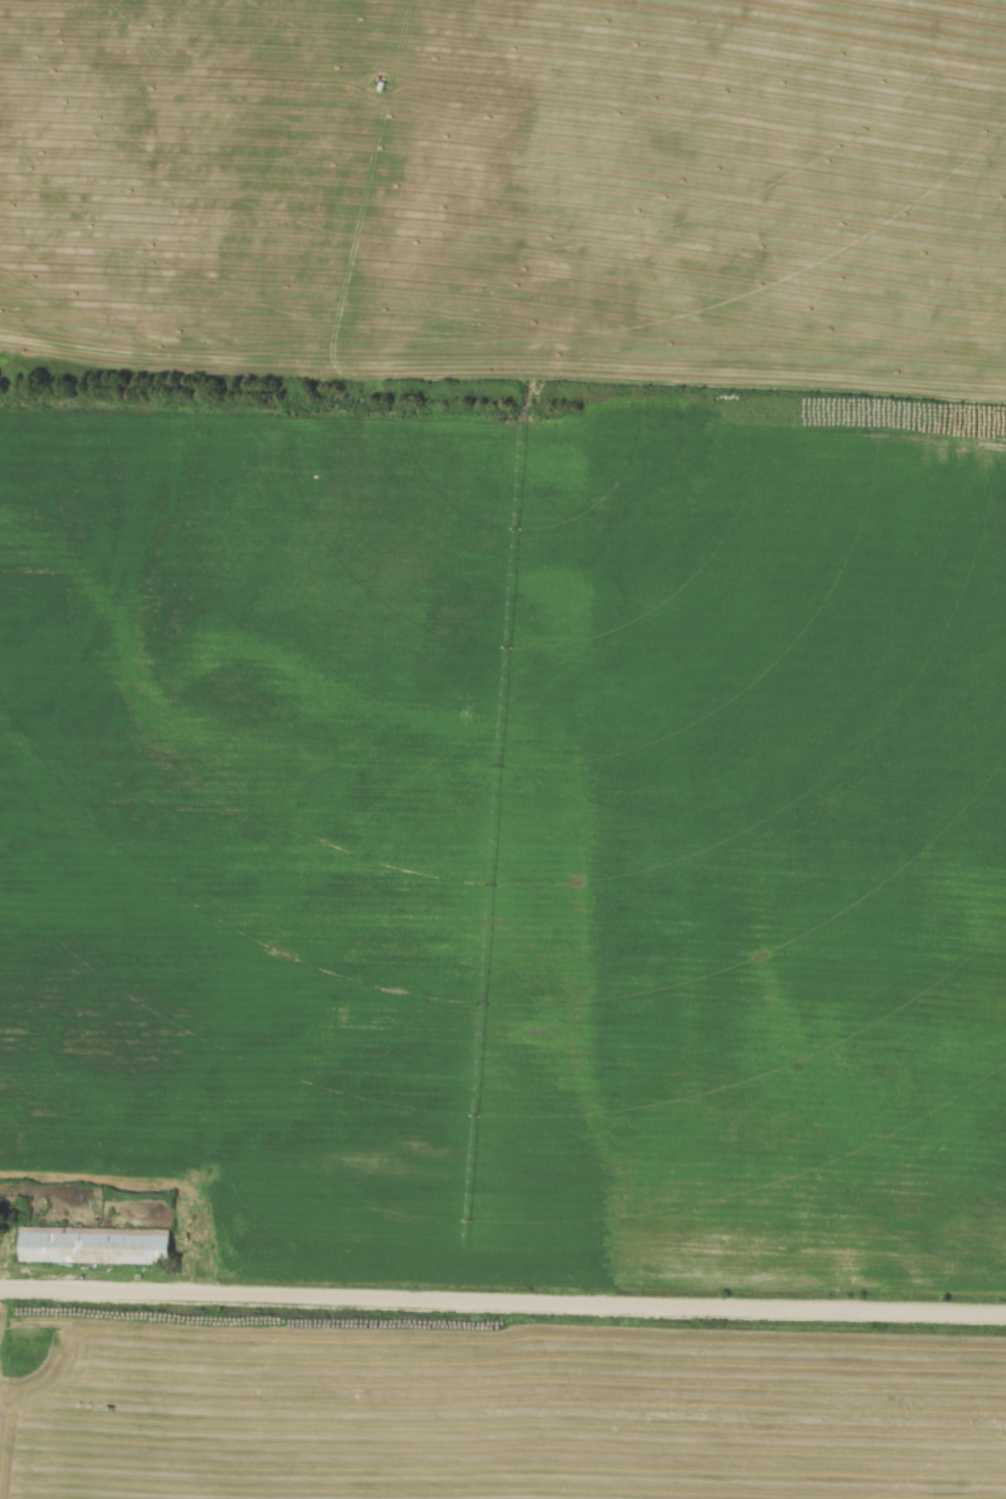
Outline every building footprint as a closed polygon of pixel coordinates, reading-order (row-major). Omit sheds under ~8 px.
[(173,1265),(174,1230),(23,1228),(23,1263),(173,1265)]
